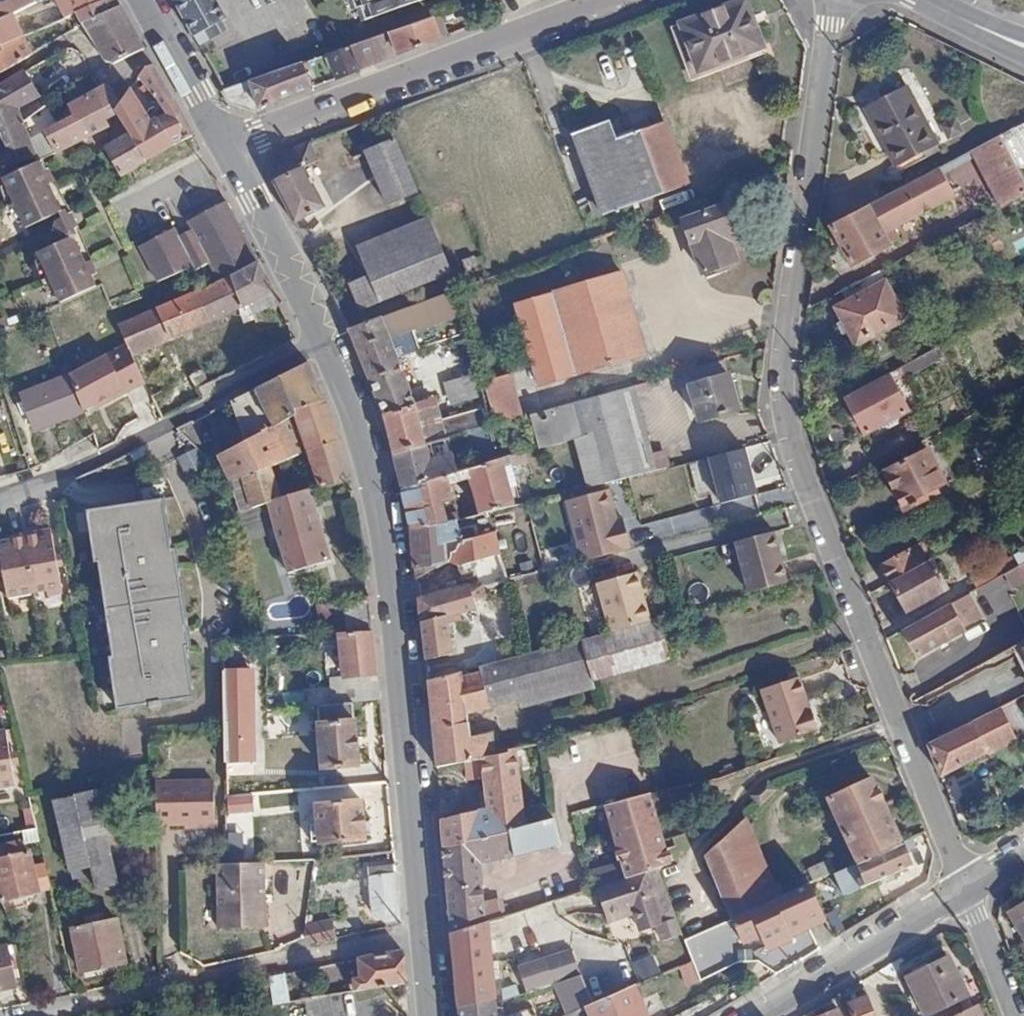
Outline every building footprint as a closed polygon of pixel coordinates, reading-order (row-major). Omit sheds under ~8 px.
[(11,12),(33,0),(0,0),(0,17),(11,12)] [(49,19),(65,13),(94,0),(55,0),(43,7),(49,19)] [(70,24),(80,18),(120,2),(119,0),(94,0),(65,13),(70,24)] [(196,38),(229,19),(219,0),(175,0),(196,38)] [(429,0),(352,0),(355,10),(360,8),(365,21),(429,0)] [(753,0),(745,0),(684,22),(702,71),(770,46),(753,0)] [(120,2),(80,18),(101,54),(113,58),(144,44),(120,2)] [(4,45),(3,43),(22,33),(11,12),(0,17),(0,47),(4,45)] [(390,31),(397,53),(440,37),(432,16),(390,31)] [(39,24),(48,38),(56,32),(49,19),(39,24)] [(352,45),(358,68),(397,53),(390,31),(352,45)] [(0,47),(0,68),(30,49),(22,33),(3,43),(4,45),(0,47)] [(329,53),(336,76),(358,68),(352,45),(329,53)] [(329,53),(225,90),(228,97),(251,108),(336,76),(329,53)] [(163,110),(177,104),(153,60),(143,64),(137,72),(163,110)] [(20,120),(13,124),(13,103),(19,119),(42,101),(23,68),(0,82),(0,132),(13,166),(16,164),(34,157),(20,120)] [(101,115),(117,107),(115,102),(116,99),(105,81),(71,102),(76,113),(65,117),(55,121),(49,108),(20,120),(34,157),(46,152),(54,149),(77,139),(88,135),(104,122),(101,115)] [(144,158),(175,141),(161,111),(146,117),(129,82),(116,99),(115,102),(117,107),(128,130),(144,158)] [(902,85),(889,92),(877,99),(860,107),(897,176),(924,162),(920,153),(934,146),(902,85)] [(877,99),(889,92),(886,87),(875,93),(877,99)] [(175,141),(193,132),(177,104),(163,110),(161,111),(175,141)] [(379,148),(368,117),(344,126),(355,157),(368,152),(379,148)] [(610,118),(572,134),(597,200),(590,204),(596,219),(687,185),(664,121),(617,139),(610,118)] [(117,173),(144,158),(128,130),(102,146),(117,173)] [(2,142),(5,169),(13,166),(0,132),(2,142)] [(1000,133),(970,151),(989,188),(1008,179),(1016,197),(1023,192),(1023,179),(1000,133)] [(400,140),(379,148),(368,152),(390,203),(419,191),(400,140)] [(299,149),(296,143),(289,147),(276,181),(296,221),(328,206),(299,149)] [(72,206),(54,149),(46,152),(34,157),(16,164),(33,219),(72,206)] [(844,217),(832,223),(851,261),(887,242),(885,239),(892,235),(889,226),(956,190),(953,184),(948,187),(937,167),(889,192),(844,217)] [(1008,179),(989,188),(999,206),(1016,197),(1008,179)] [(142,243),(160,277),(185,266),(195,288),(197,290),(256,257),(226,196),(190,217),(193,224),(180,231),(177,223),(142,243)] [(728,207),(685,223),(705,277),(737,265),(731,246),(741,241),(728,207)] [(403,289),(450,270),(429,216),(382,235),(389,254),(403,289)] [(975,219),(964,225),(975,247),(986,241),(975,219)] [(41,245),(59,301),(97,283),(81,232),(41,245)] [(389,254),(382,235),(357,245),(364,264),(389,254)] [(362,306),(403,289),(389,254),(364,264),(368,275),(351,282),(362,306)] [(197,290),(207,316),(248,300),(271,288),(256,257),(197,290)] [(576,376),(646,354),(621,272),(552,294),(576,376)] [(837,305),(857,344),(905,318),(885,280),(837,305)] [(154,306),(168,335),(207,316),(197,290),(195,288),(159,304),(154,306)] [(253,312),(277,300),(271,288),(248,300),(253,312)] [(145,304),(148,309),(154,306),(152,300),(145,304)] [(118,324),(131,353),(166,335),(168,335),(154,306),(148,309),(119,323),(118,324)] [(410,328),(404,306),(347,325),(381,406),(394,454),(425,445),(488,427),(484,412),(439,424),(433,401),(414,406),(388,337),(410,328)] [(939,358),(934,348),(901,366),(906,375),(939,358)] [(134,360),(150,393),(159,390),(144,356),(134,360)] [(306,358),(231,397),(247,436),(297,417),(295,412),(324,400),(306,358)] [(683,372),(685,380),(728,367),(726,360),(683,372)] [(476,377),(472,364),(450,371),(453,383),(476,377)] [(191,373),(198,386),(207,381),(200,369),(191,373)] [(34,424),(82,405),(69,370),(21,388),(34,424)] [(889,372),(845,395),(864,431),(908,408),(889,372)] [(187,376),(197,396),(202,393),(198,386),(191,373),(187,376)] [(486,378),(493,420),(522,415),(515,373),(486,378)] [(175,382),(184,402),(197,396),(187,376),(175,382)] [(701,421),(738,410),(730,376),(691,387),(701,421)] [(476,377),(453,383),(450,385),(455,403),(480,396),(476,377)] [(150,393),(160,414),(184,402),(175,382),(159,390),(150,393)] [(651,473),(628,389),(618,392),(625,420),(640,476),(651,473)] [(625,420),(618,392),(577,403),(585,430),(625,420)] [(221,447),(232,475),(271,460),(307,445),(336,434),(324,400),(295,412),(297,417),(247,436),(221,447)] [(730,418),(708,424),(713,441),(735,435),(730,418)] [(640,476),(625,420),(585,430),(587,438),(600,485),(640,476)] [(307,445),(319,482),(348,472),(336,434),(307,445)] [(922,437),(883,458),(887,467),(926,446),(922,437)] [(585,489),(600,485),(587,438),(574,441),(585,489)] [(425,445),(394,454),(402,488),(458,472),(453,455),(429,461),(425,445)] [(926,446),(887,467),(884,469),(903,507),(925,496),(923,490),(937,483),(944,479),(926,446)] [(746,447),(708,457),(720,504),(758,494),(746,447)] [(458,472),(402,488),(413,527),(443,522),(442,515),(439,503),(455,499),(452,490),(451,484),(463,481),(470,478),(479,514),(481,513),(488,512),(513,506),(505,470),(530,463),(528,454),(458,472)] [(241,504),(268,496),(282,492),(271,460),(232,475),(241,504)] [(322,493),(351,485),(348,472),(319,482),(322,493)] [(451,484),(452,490),(465,486),(463,481),(451,484)] [(923,490),(925,496),(940,488),(937,483),(923,490)] [(268,496),(280,539),(322,527),(310,484),(282,492),(268,496)] [(610,489),(562,501),(578,563),(625,551),(610,489)] [(160,494),(83,506),(91,559),(95,558),(110,653),(106,654),(115,707),(192,695),(184,642),(188,641),(172,544),(168,545),(160,494)] [(442,515),(443,522),(460,519),(458,511),(442,515)] [(443,522),(413,527),(418,578),(450,561),(454,550),(464,538),(460,519),(443,522)] [(953,545),(976,531),(973,524),(949,537),(953,545)] [(289,567),(330,555),(322,527),(280,539),(289,567)] [(25,535),(36,594),(49,592),(50,596),(66,594),(61,568),(59,558),(53,531),(25,535)] [(508,583),(508,581),(504,564),(496,532),(464,538),(454,550),(450,561),(458,567),(454,569),(455,575),(460,574),(462,571),(467,570),(466,565),(492,558),(497,586),(508,583)] [(774,532),(736,542),(748,588),(786,579),(774,532)] [(36,594),(25,535),(13,538),(14,542),(0,545),(0,553),(10,599),(36,594)] [(880,565),(888,581),(929,558),(920,542),(880,565)] [(1023,558),(1023,545),(994,563),(998,573),(1023,558)] [(929,558),(888,581),(904,608),(944,586),(929,558)] [(1023,579),(1023,558),(998,573),(994,576),(991,578),(994,584),(1000,581),(1004,590),(1023,579)] [(974,587),(991,578),(994,576),(988,565),(969,576),(974,587)] [(638,572),(594,583),(607,633),(651,621),(638,572)] [(449,591),(421,599),(428,664),(457,657),(456,638),(488,629),(483,609),(478,611),(476,601),(485,598),(483,589),(473,591),(471,585),(457,589),(455,583),(448,585),(449,591)] [(340,631),(374,630),(368,588),(336,593),(340,631)] [(969,590),(904,627),(918,654),(984,616),(969,590)] [(669,659),(659,619),(651,621),(607,633),(580,640),(590,679),(669,659)] [(353,701),(380,699),(374,630),(340,631),(345,677),(330,679),(333,703),(353,701)] [(1012,644),(1023,668),(1023,637),(1012,644)] [(590,679),(580,640),(525,654),(485,664),(479,667),(481,673),(486,694),(492,693),(492,700),(488,700),(489,709),(520,701),(522,708),(593,689),(590,679)] [(479,667),(485,664),(482,655),(466,659),(468,669),(479,667)] [(457,657),(428,664),(430,679),(458,671),(457,657)] [(224,667),(225,725),(225,737),(253,736),(252,667),(224,667)] [(467,714),(489,709),(488,700),(492,700),(492,693),(486,694),(481,673),(463,677),(462,671),(458,671),(430,679),(439,766),(482,756),(516,749),(521,747),(518,731),(499,732),(469,737),(467,714)] [(801,678),(762,691),(779,742),(817,729),(801,678)] [(1023,718),(1023,693),(1016,698),(1023,718)] [(357,764),(353,701),(333,703),(316,704),(322,768),(357,764)] [(928,744),(941,775),(1013,739),(998,707),(928,744)] [(16,785),(12,765),(11,754),(6,731),(0,732),(0,788),(16,785)] [(253,736),(225,737),(225,759),(251,759),(252,758),(253,736)] [(490,806),(444,819),(452,931),(484,921),(483,902),(480,863),(515,854),(561,842),(554,819),(527,825),(516,749),(482,756),(490,806)] [(225,759),(225,784),(250,783),(251,759),(225,759)] [(156,812),(156,819),(212,818),(212,777),(155,776),(156,812)] [(856,862),(900,842),(872,777),(827,798),(853,855),(856,862)] [(101,814),(123,811),(120,792),(117,783),(95,788),(101,814)] [(115,880),(101,814),(95,788),(56,797),(71,866),(90,862),(95,885),(115,880)] [(670,865),(649,795),(616,803),(609,805),(603,806),(621,865),(625,879),(658,868),(670,865)] [(309,822),(310,839),(331,837),(332,843),(339,843),(339,838),(363,836),(361,799),(315,802),(316,822),(309,822)] [(766,872),(746,818),(706,855),(720,893),(766,872)] [(24,842),(39,838),(36,825),(22,829),(24,842)] [(915,845),(911,837),(900,842),(856,862),(863,877),(857,880),(860,887),(912,865),(905,850),(915,845)] [(579,838),(561,842),(515,854),(523,890),(527,902),(528,907),(562,898),(593,888),(589,875),(579,838)] [(49,885),(44,861),(29,865),(25,849),(0,855),(0,895),(49,885)] [(851,865),(856,862),(853,855),(848,858),(851,865)] [(225,859),(219,859),(222,924),(269,921),(265,857),(225,859)] [(807,869),(810,876),(812,881),(833,871),(827,859),(807,869)] [(621,865),(589,875),(593,888),(595,888),(625,879),(621,865)] [(680,933),(658,868),(625,879),(595,888),(606,921),(628,914),(634,931),(656,923),(661,939),(680,933)] [(382,918),(399,916),(395,870),(368,872),(370,906),(382,918)] [(766,872),(720,893),(729,919),(776,898),(766,872)] [(803,885),(807,883),(812,881),(810,876),(800,880),(803,885)] [(496,898),(501,916),(515,911),(518,910),(517,905),(527,902),(523,890),(496,898)] [(483,902),(484,921),(487,920),(501,916),(496,898),(483,902)] [(1009,911),(1023,937),(1023,902),(1009,911)] [(567,913),(562,915),(557,921),(589,950),(598,940),(567,913)] [(484,921),(452,931),(453,944),(489,938),(487,920),(484,921)] [(72,940),(82,969),(123,957),(115,927),(103,930),(100,922),(87,927),(89,933),(72,940)] [(489,938),(453,944),(458,1009),(494,1001),(489,938)] [(14,981),(6,942),(0,943),(0,985),(14,981)] [(520,966),(526,991),(552,983),(580,976),(591,1003),(629,985),(618,957),(603,945),(594,954),(602,964),(596,965),(594,963),(578,968),(572,950),(530,961),(530,965),(520,966)] [(358,990),(405,981),(402,948),(359,957),(362,975),(357,976),(358,990)] [(653,953),(633,962),(640,980),(661,972),(653,953)] [(909,977),(925,1015),(967,995),(949,959),(909,977)] [(684,984),(699,982),(698,965),(682,966),(684,984)] [(268,976),(274,999),(291,996),(286,973),(268,976)] [(552,983),(564,1014),(567,1013),(588,1004),(591,1003),(580,976),(552,983)] [(629,985),(591,1003),(588,1004),(592,1015),(646,1015),(633,984),(629,985)] [(865,989),(855,992),(857,999),(849,1002),(854,1015),(877,1015),(865,989)] [(458,1009),(459,1015),(496,1015),(494,1001),(458,1009)] [(534,1006),(538,1015),(549,1015),(543,1003),(534,1006)] [(977,1004),(953,1015),(982,1015),(977,1004)] [(534,1006),(499,1015),(538,1015),(534,1006)]
